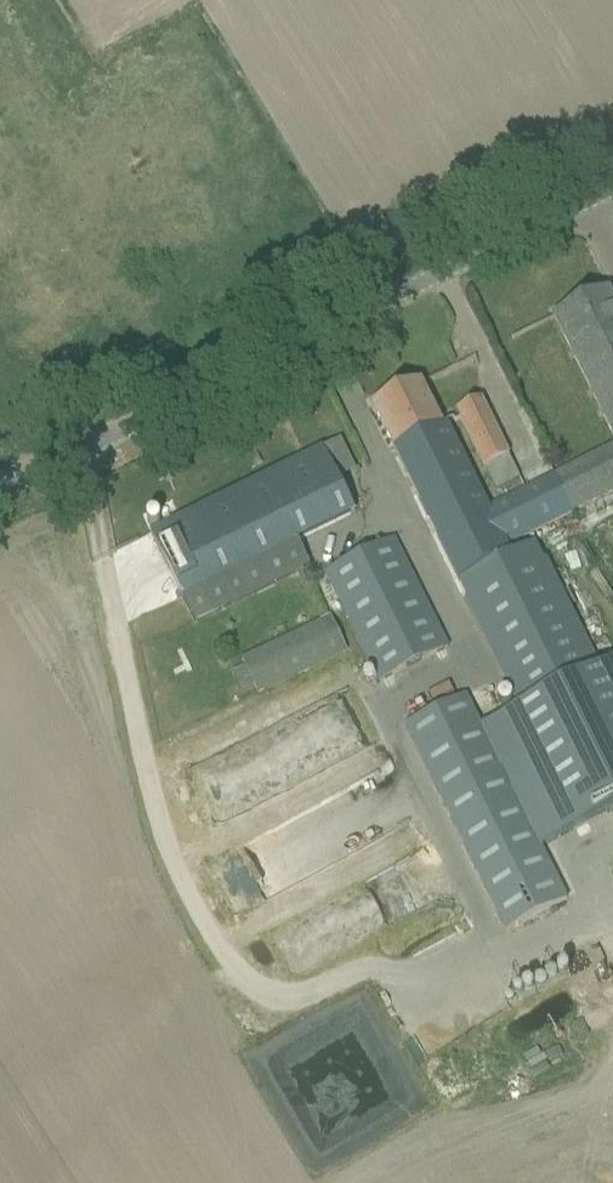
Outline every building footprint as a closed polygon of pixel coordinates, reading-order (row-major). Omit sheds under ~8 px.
[(608,290),(554,317),(612,436),(612,300),(608,290)] [(421,384),(373,407),(384,429),(395,451),(396,451),(461,581),(461,582),(515,555),(510,545),(574,513),(554,474),(490,505),(487,498),(478,480),(483,478),(480,472),(456,422),(455,423),(453,419),(442,425),(432,406),(421,384)] [(481,400),(456,412),(459,417),(484,469),(485,469),(508,457),(510,456),(481,400)] [(156,523),(199,621),(316,570),(304,541),(365,515),(347,474),(356,470),(344,441),(156,523)] [(554,474),(574,513),(612,494),(612,444),(554,474)] [(325,572),(378,682),(450,647),(397,538),(325,572)] [(461,582),(468,598),(466,599),(520,710),(490,723),(549,843),(612,811),(612,665),(601,670),(547,559),(543,561),(536,545),(515,555),(461,582)] [(243,667),(232,673),(241,693),(253,687),(257,695),(346,652),(330,617),(240,661),(243,667)] [(403,727),(504,931),(568,900),(467,695),(403,727)]
